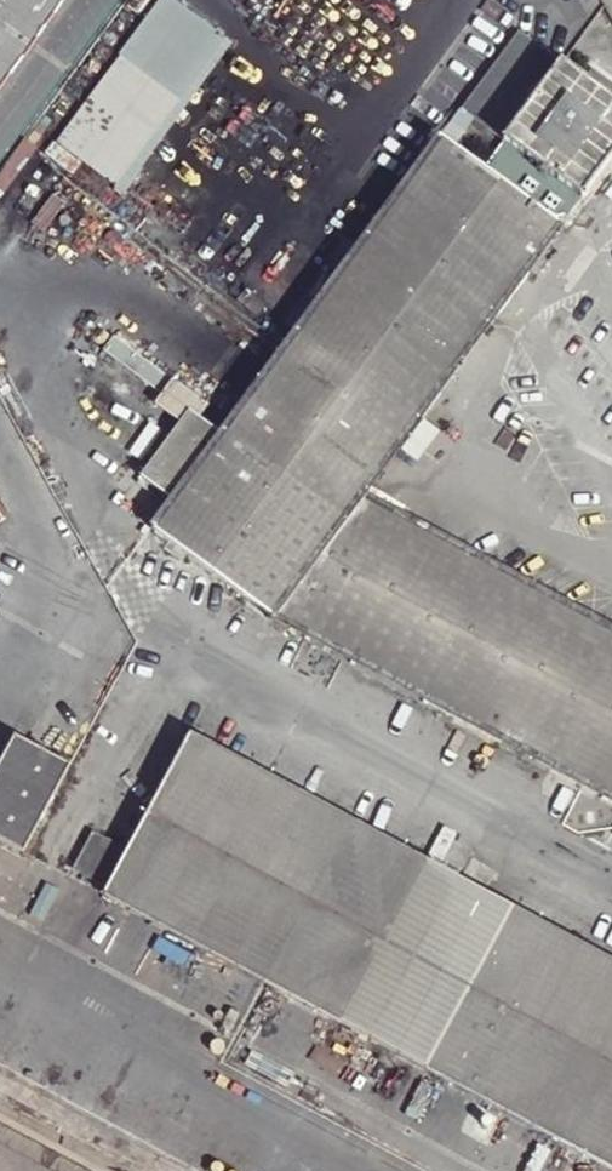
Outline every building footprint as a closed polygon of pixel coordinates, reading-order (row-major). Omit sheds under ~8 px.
[(228,39),(171,0),(152,0),(51,146),(122,194),(228,39)] [(159,495),(147,512),(603,753),(611,736),(611,631),(356,492),(611,128),(611,105),(507,25),(450,103),(464,114),(490,134),(471,160),(445,141),(430,130),(208,428),(159,495)] [(445,141),(464,114),(450,103),(430,130),(445,141)] [(611,296),(603,309),(611,316),(611,297),(611,296)] [(127,468),(134,474),(182,409),(177,405),(127,468)] [(182,409),(134,474),(159,495),(208,428),(182,409)] [(603,753),(147,512),(139,523),(259,615),(608,806),(611,798),(611,736),(603,753)] [(188,733),(104,896),(611,1170),(611,961),(188,733)] [(20,850),(68,762),(13,734),(0,759),(0,839),(20,850)] [(115,847),(92,834),(72,867),(97,881),(115,847)]
